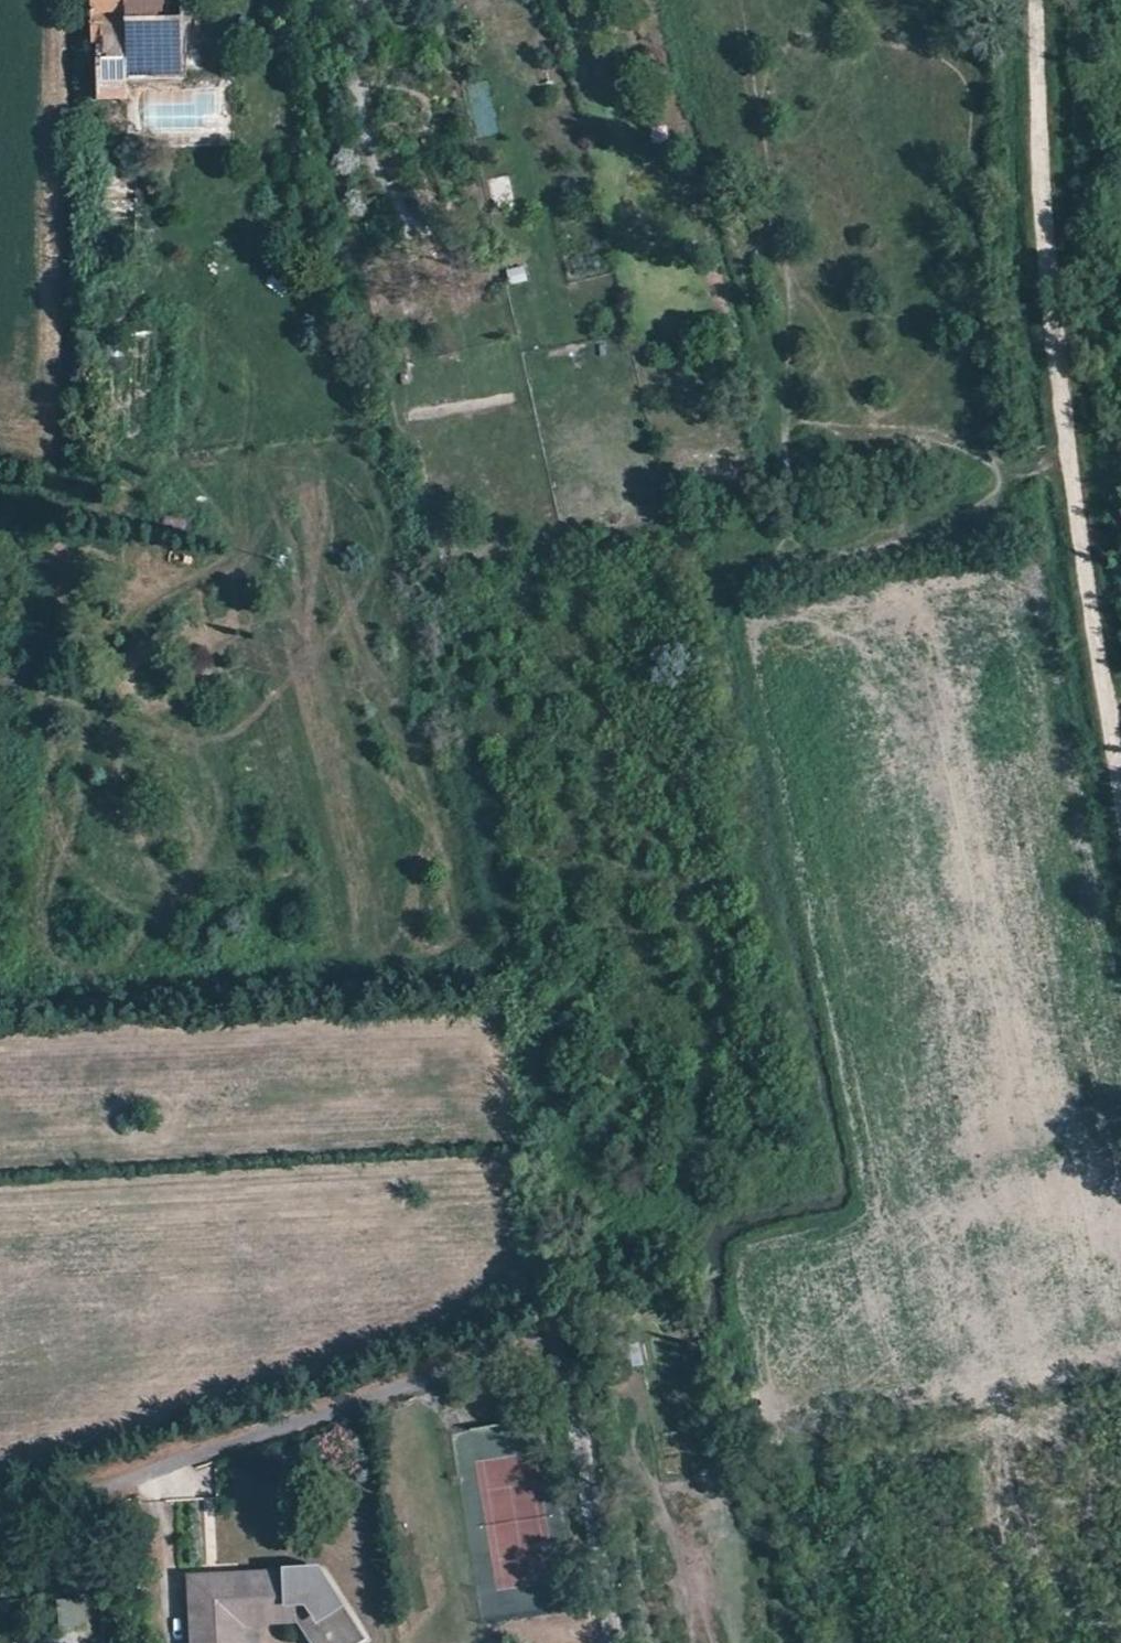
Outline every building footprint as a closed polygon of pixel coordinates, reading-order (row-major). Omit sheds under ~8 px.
[(180,61),(178,0),(88,0),(88,45),(121,45),(122,62),(180,61)] [(367,1640),(318,1568),(185,1577),(189,1642),(242,1642),(241,1627),(289,1625),(302,1642),(363,1642),(367,1640)] [(90,1597),(58,1599),(59,1629),(91,1628),(90,1597)]
